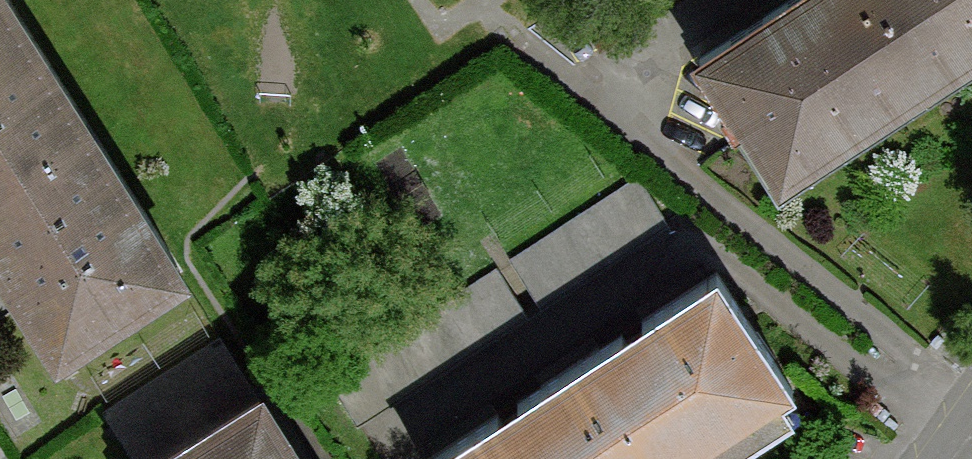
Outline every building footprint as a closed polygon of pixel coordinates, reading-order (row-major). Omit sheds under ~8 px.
[(56,359),(187,275),(10,0),(0,0),(0,271),(56,359)] [(693,52),(776,182),(971,57),(971,0),(775,0),(693,52)] [(638,177),(510,259),(539,304),(667,222),(638,177)] [(529,315),(497,265),(325,375),(357,424),(529,315)] [(424,458),(684,458),(795,387),(718,269),(424,458)] [(136,458),(145,458),(253,391),(220,339),(106,411),(136,458)] [(264,384),(253,391),(145,458),(311,458),(264,384)]
